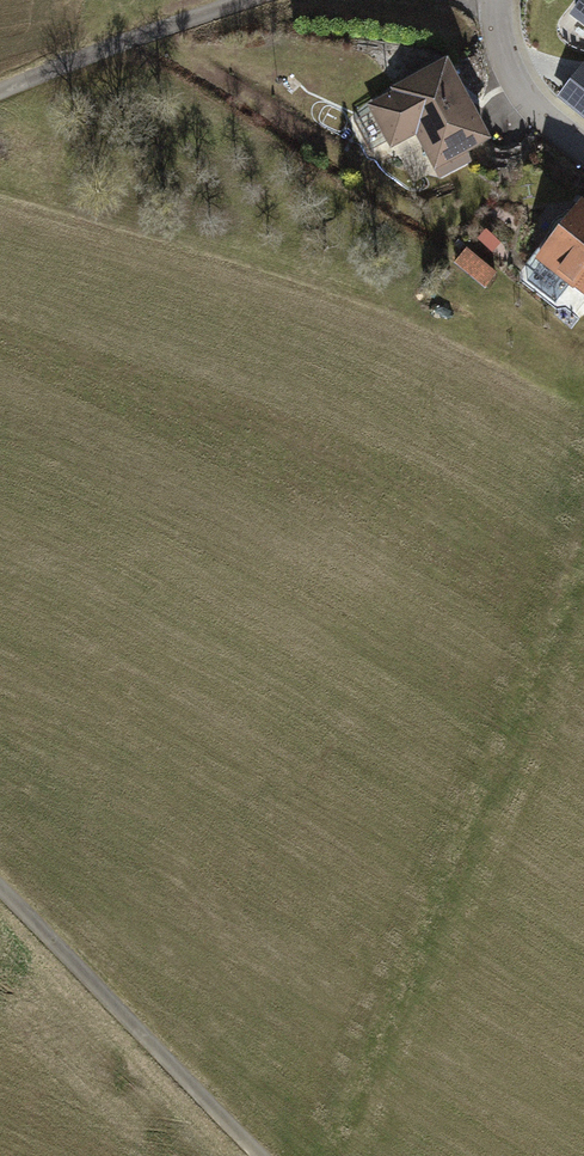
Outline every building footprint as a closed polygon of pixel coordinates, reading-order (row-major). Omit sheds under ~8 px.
[(571,13),(583,22),(583,0),(581,0),(571,13)] [(395,93),(367,107),(387,148),(419,132),(436,165),(485,141),(444,57),(391,83),(395,93)] [(562,98),(583,114),(583,67),(562,98)] [(575,207),(532,258),(583,302),(583,214),(575,207)] [(489,290),(501,274),(469,250),(457,266),(489,290)]
